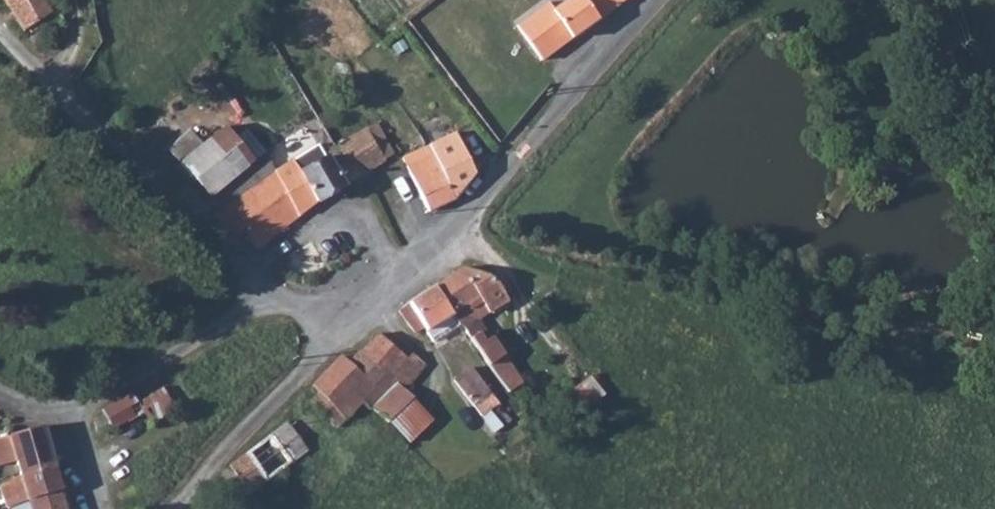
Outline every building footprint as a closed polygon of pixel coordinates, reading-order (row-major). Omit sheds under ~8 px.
[(23,32),(32,27),(43,44),(68,28),(50,0),(3,0),(23,32)] [(568,0),(562,0),(527,27),(521,20),(507,31),(521,52),(516,56),(525,68),(586,26),(568,0)] [(586,26),(623,0),(568,0),(586,26)] [(367,120),(337,135),(355,171),(384,154),(367,120)] [(337,135),(316,145),(318,149),(334,184),(355,171),(337,135)] [(418,218),(443,204),(464,178),(443,135),(392,162),(418,218)] [(178,143),(154,168),(168,183),(192,156),(178,143)] [(334,184),(318,149),(273,185),(261,173),(238,192),(229,182),(198,208),(214,227),(221,221),(246,248),(334,184)] [(495,279),(462,268),(427,290),(457,331),(475,319),(509,303),(495,279)] [(457,331),(427,290),(395,315),(416,339),(427,331),(437,343),(457,331)] [(475,319),(457,331),(472,350),(489,337),(475,319)] [(390,425),(415,398),(407,390),(429,366),(412,351),(407,356),(378,329),(349,361),(342,355),(314,386),(348,417),(363,400),(390,425)] [(489,337),(472,350),(486,368),(489,365),(505,353),(492,335),(489,337)] [(505,353),(489,365),(508,393),(523,381),(505,353)] [(466,354),(444,372),(460,391),(480,374),(466,354)] [(499,404),(480,374),(460,391),(482,416),(499,404)] [(567,390),(578,409),(603,395),(592,375),(567,390)] [(131,390),(101,407),(114,431),(172,399),(164,385),(137,400),(131,390)] [(436,419),(415,398),(390,425),(411,445),(436,419)] [(311,450),(287,419),(229,464),(253,495),(311,450)] [(17,460),(22,476),(0,483),(0,493),(5,508),(12,508),(30,502),(66,489),(46,424),(0,437),(0,465),(17,460)] [(66,489),(30,502),(12,508),(71,508),(66,489)]
